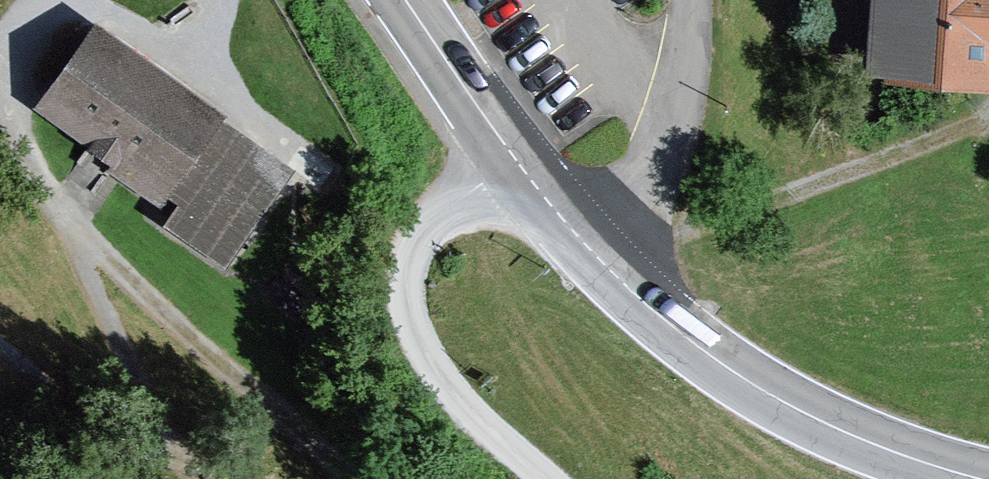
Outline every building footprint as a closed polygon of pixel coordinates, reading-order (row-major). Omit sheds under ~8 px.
[(878,63),(988,70),(988,0),(883,0),(878,63)] [(282,170),(99,39),(51,105),(190,199),(174,222),(221,255),(282,170)]
